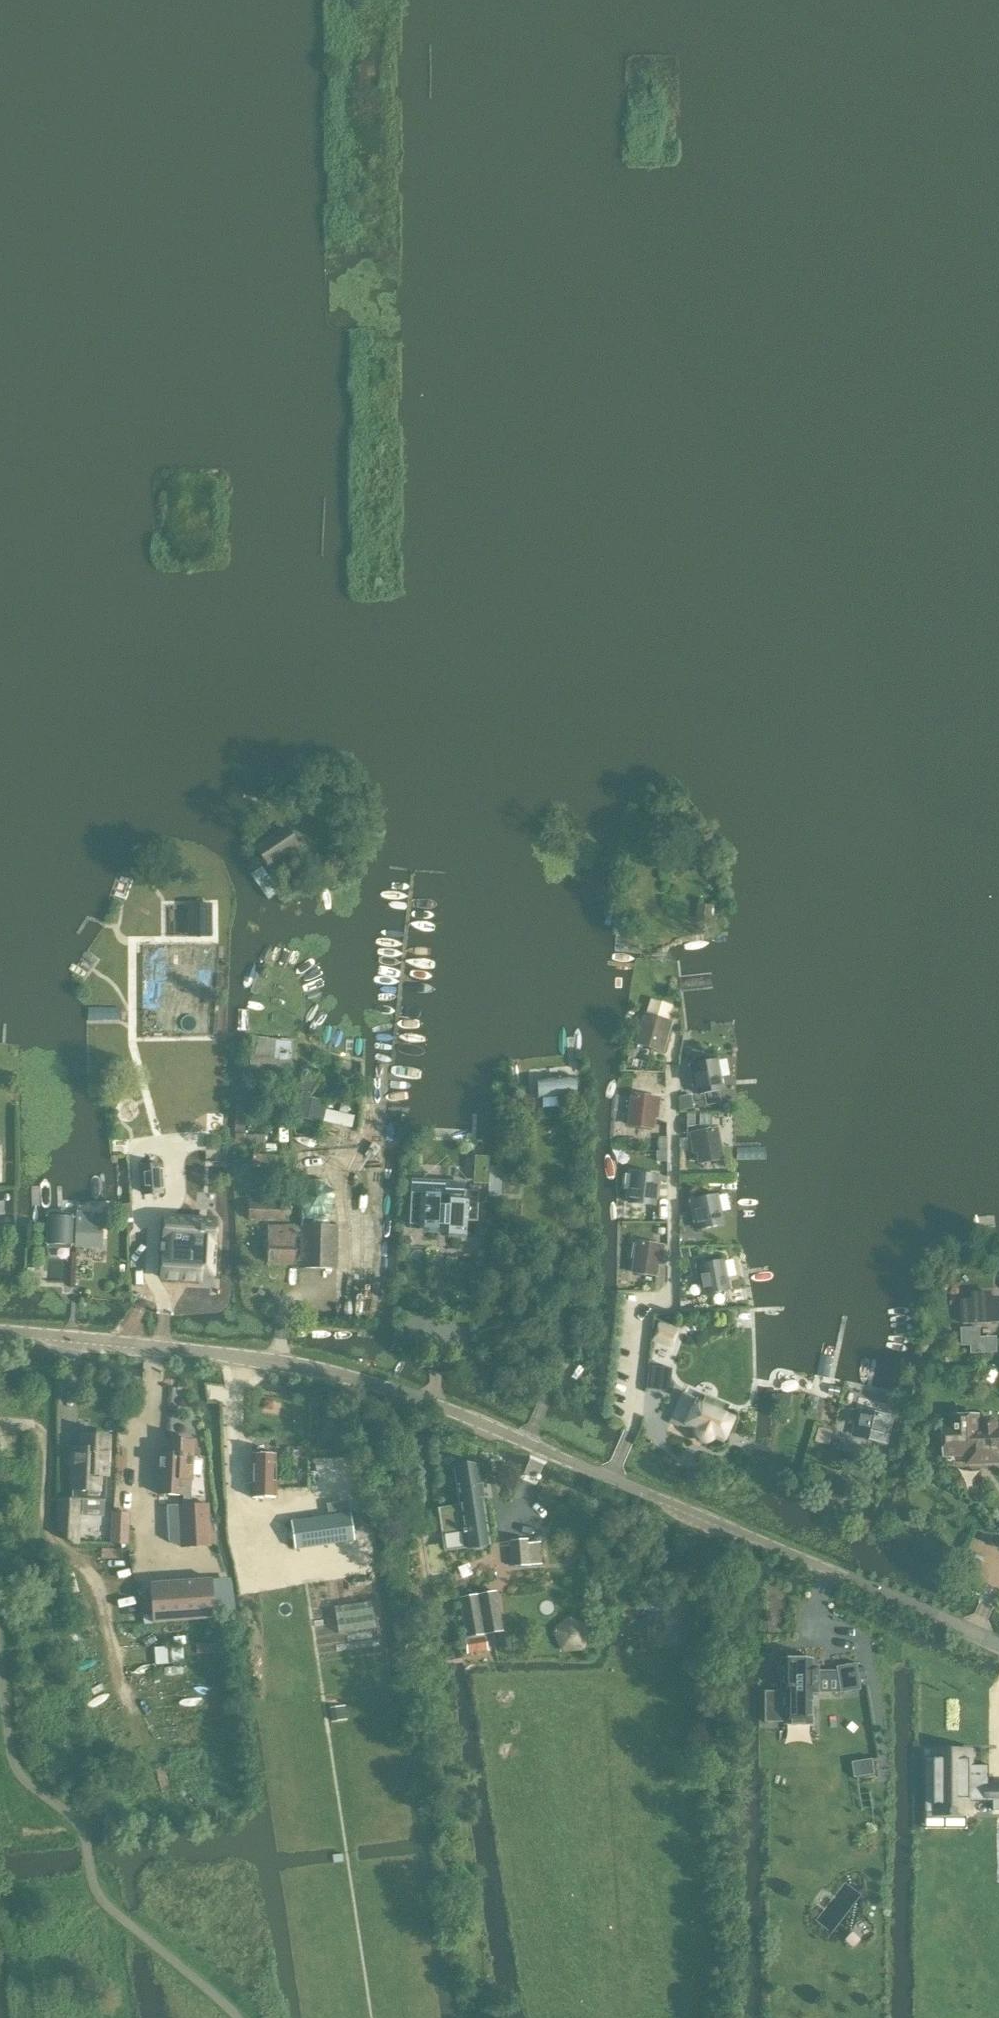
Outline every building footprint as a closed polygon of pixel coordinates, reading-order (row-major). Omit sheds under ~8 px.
[(266,863),(294,846),(286,832),(259,849),(263,855),(262,857),(266,863)] [(660,1050),(669,1022),(650,1016),(645,1033),(641,1032),(637,1043),(660,1050)] [(290,1079),(293,1041),(253,1037),(249,1076),(290,1079)] [(715,1079),(712,1062),(692,1065),(698,1095),(722,1090),(720,1078),(715,1079)] [(298,1082),(295,1093),(309,1096),(321,1080),(309,1071),(300,1082),(298,1082)] [(537,1099),(575,1096),(574,1078),(536,1081),(537,1099)] [(691,1095),(680,1097),(682,1111),(693,1109),(691,1095)] [(201,1097),(201,1122),(216,1121),(215,1096),(201,1097)] [(321,1122),(326,1102),(297,1096),(293,1116),(321,1122)] [(652,1128),(656,1099),(636,1096),(634,1113),(630,1113),(628,1125),(652,1128)] [(245,1105),(236,1105),(233,1143),(254,1145),(253,1155),(252,1155),(252,1167),(286,1169),(287,1157),(258,1156),(258,1144),(263,1145),(264,1136),(243,1134),(245,1105)] [(716,1147),(713,1130),(693,1134),(699,1163),(723,1159),(721,1146),(716,1147)] [(656,1152),(656,1163),(666,1163),(667,1152),(656,1152)] [(158,1166),(142,1168),(144,1195),(160,1194),(158,1166)] [(654,1206),(657,1176),(637,1174),(635,1191),(631,1191),(629,1203),(654,1206)] [(504,1179),(503,1196),(519,1196),(520,1180),(504,1179)] [(305,1217),(328,1217),(335,1193),(314,1180),(296,1195),(305,1217)] [(445,1190),(445,1185),(411,1184),(409,1225),(419,1226),(418,1230),(447,1231),(447,1236),(466,1237),(467,1222),(477,1223),(478,1192),(445,1190)] [(285,1221),(287,1192),(250,1191),(249,1219),(285,1221)] [(712,1197),(693,1201),(689,1202),(692,1214),(696,1214),(699,1230),(723,1225),(720,1213),(716,1214),(712,1197)] [(123,1205),(125,1228),(133,1227),(131,1205),(123,1205)] [(49,1217),(50,1215),(48,1214),(48,1216),(47,1216),(47,1217),(49,1217),(48,1244),(45,1244),(45,1245),(47,1245),(47,1247),(48,1247),(48,1244),(71,1245),(71,1248),(72,1248),(72,1246),(74,1246),(74,1245),(71,1245),(73,1219),(75,1219),(75,1217),(73,1217),(73,1216),(72,1216),(72,1218),(49,1217)] [(101,1247),(102,1224),(90,1223),(90,1215),(77,1214),(76,1246),(101,1247)] [(159,1244),(159,1253),(163,1253),(161,1279),(197,1281),(199,1281),(200,1274),(211,1275),(212,1275),(214,1236),(189,1235),(190,1220),(165,1219),(163,1244),(159,1244)] [(295,1232),(301,1232),(301,1227),(301,1225),(267,1225),(267,1264),(294,1265),(295,1232)] [(301,1227),(301,1232),(300,1268),(336,1269),(337,1228),(301,1227)] [(634,1260),(632,1272),(658,1276),(659,1267),(658,1266),(661,1246),(641,1243),(639,1261),(634,1260)] [(680,1251),(682,1259),(690,1258),(688,1250),(680,1251)] [(718,1262),(699,1266),(695,1266),(698,1279),(701,1278),(704,1295),(728,1290),(726,1278),(721,1279),(718,1262)] [(962,1324),(998,1323),(998,1298),(993,1298),(993,1292),(972,1292),(972,1299),(961,1300),(962,1324)] [(670,1346),(675,1331),(659,1326),(655,1341),(670,1346)] [(980,1338),(980,1328),(961,1329),(962,1346),(971,1346),(972,1354),(998,1353),(997,1337),(980,1338)] [(831,1387),(830,1395),(840,1397),(842,1389),(831,1387)] [(723,1441),(733,1419),(682,1397),(672,1419),(695,1429),(695,1430),(695,1431),(695,1432),(695,1434),(696,1436),(697,1438),(698,1440),(699,1440),(701,1441),(703,1442),(705,1442),(707,1441),(708,1441),(710,1440),(711,1439),(712,1437),(713,1436),(723,1441)] [(888,1445),(894,1417),(858,1409),(852,1437),(888,1445)] [(974,1419),(956,1420),(956,1433),(945,1434),(946,1453),(974,1452),(974,1461),(996,1460),(996,1451),(998,1451),(998,1436),(995,1436),(995,1427),(995,1426),(994,1425),(994,1424),(993,1423),(992,1422),(990,1422),(988,1422),(987,1422),(986,1423),(984,1424),(984,1426),(984,1427),(984,1432),(974,1432),(974,1419)] [(72,1469),(71,1490),(72,1490),(79,1490),(79,1497),(82,1497),(82,1499),(104,1500),(105,1476),(107,1476),(108,1438),(81,1437),(80,1450),(73,1450),(73,1459),(72,1469)] [(183,1496),(182,1506),(190,1506),(191,1480),(193,1442),(166,1441),(166,1454),(158,1454),(156,1494),(183,1496)] [(253,1454),(252,1498),(275,1498),(274,1454),(253,1454)] [(463,1529),(466,1548),(489,1544),(477,1467),(454,1470),(460,1506),(439,1509),(442,1533),(463,1529)] [(59,1500),(58,1528),(73,1543),(77,1543),(77,1529),(78,1515),(79,1501),(71,1501),(59,1500)] [(181,1548),(210,1546),(208,1505),(179,1506),(181,1548)] [(127,1544),(129,1514),(113,1513),(111,1543),(127,1544)] [(291,1522),(295,1550),(354,1541),(350,1513),(291,1522)] [(527,1544),(527,1539),(510,1541),(512,1567),(530,1566),(530,1565),(541,1564),(539,1543),(527,1544)] [(152,1623),(214,1619),(211,1579),(150,1583),(152,1623)] [(466,1638),(502,1631),(495,1592),(459,1598),(466,1638)] [(468,1655),(488,1652),(485,1636),(465,1640),(468,1655)] [(764,1692),(764,1723),(786,1723),(786,1725),(814,1725),(814,1694),(820,1694),(820,1680),(840,1680),(842,1694),(862,1691),(858,1664),(838,1667),(838,1673),(820,1673),(820,1667),(814,1667),(814,1660),(780,1660),(780,1692),(764,1692)] [(998,1812),(998,1789),(990,1789),(990,1769),(971,1769),(971,1757),(935,1757),(935,1760),(926,1761),(926,1805),(945,1805),(945,1817),(953,1817),(953,1818),(956,1818),(956,1817),(967,1817),(971,1817),(971,1802),(994,1802),(994,1812),(998,1812)] [(853,1763),(855,1779),(876,1775),(873,1759),(853,1763)]
